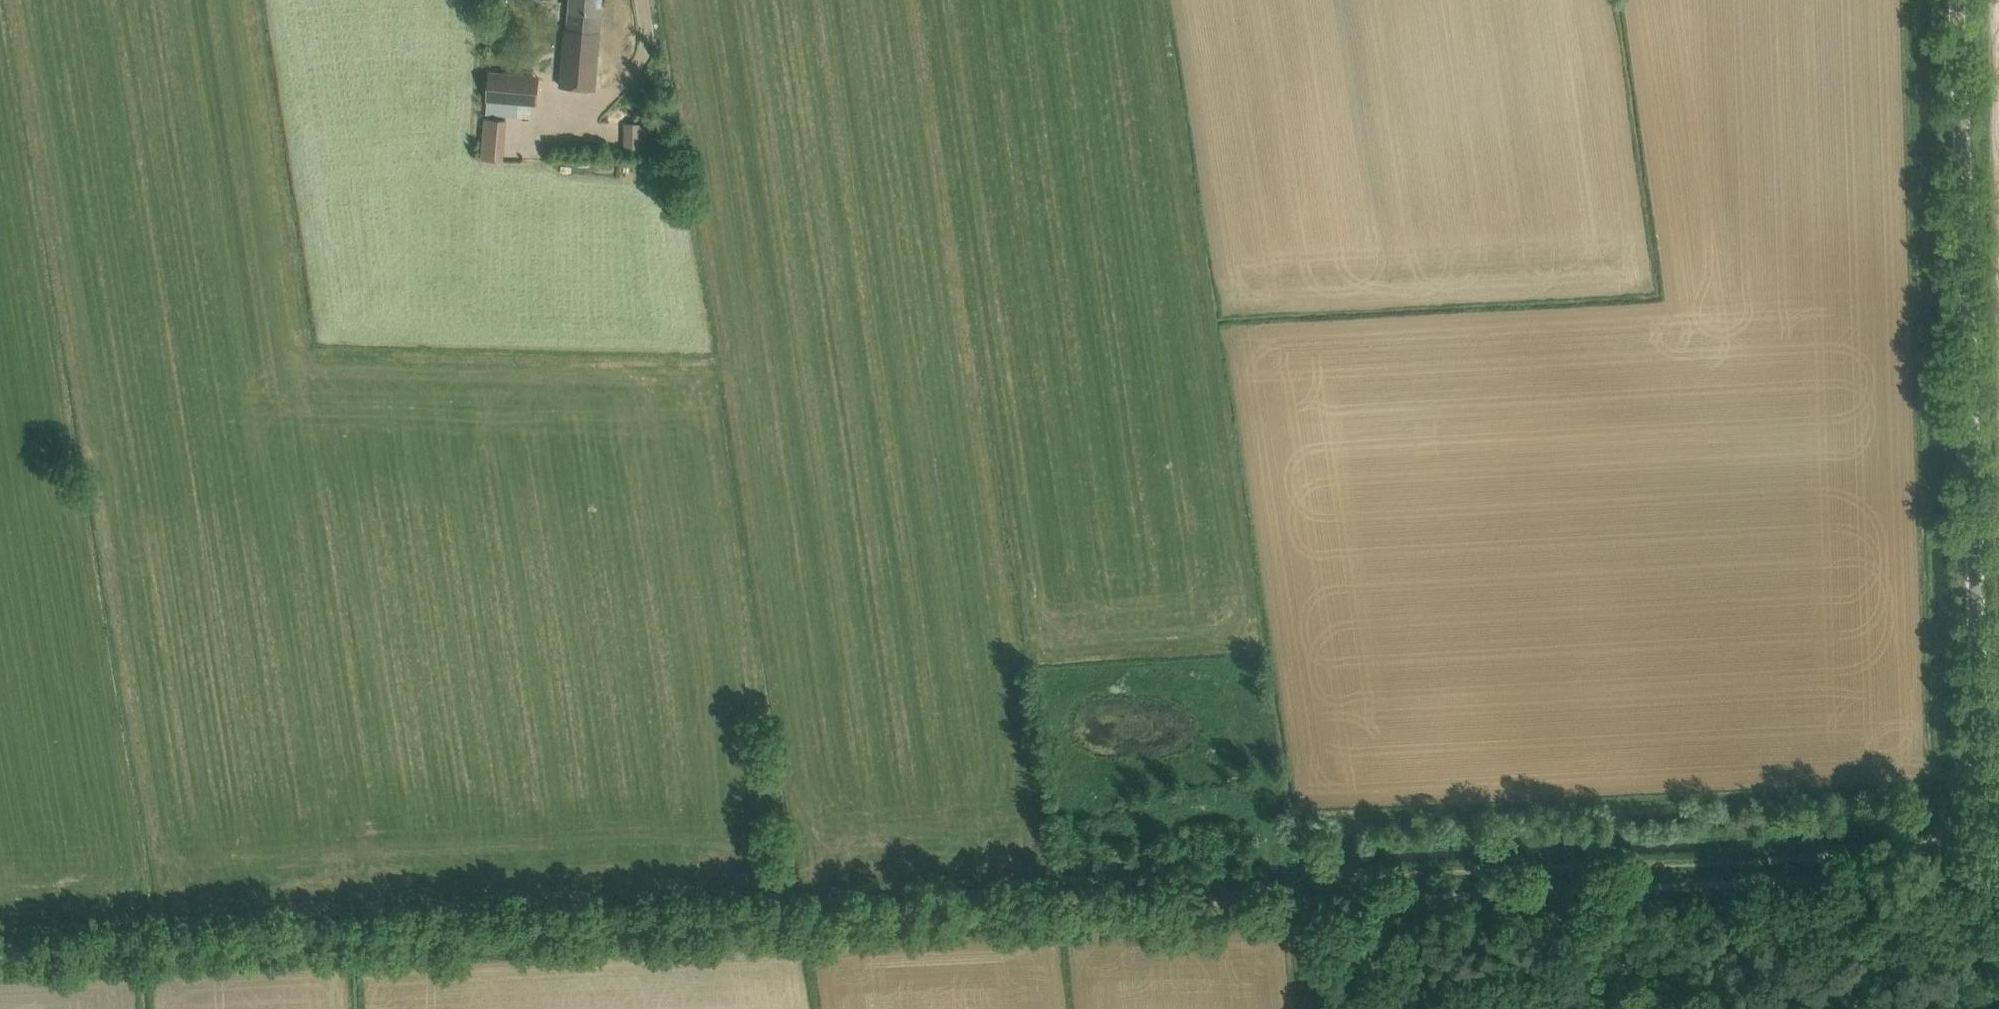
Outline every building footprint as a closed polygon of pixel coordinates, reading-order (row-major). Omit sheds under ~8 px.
[(576,87),(596,89),(603,0),(571,0),(564,86),(576,87)] [(486,113),(531,118),(532,105),(537,106),(540,75),(491,69),(486,113)] [(506,162),(509,120),(487,118),(484,160),(506,162)] [(626,151),(649,152),(649,123),(626,124),(626,151)]
